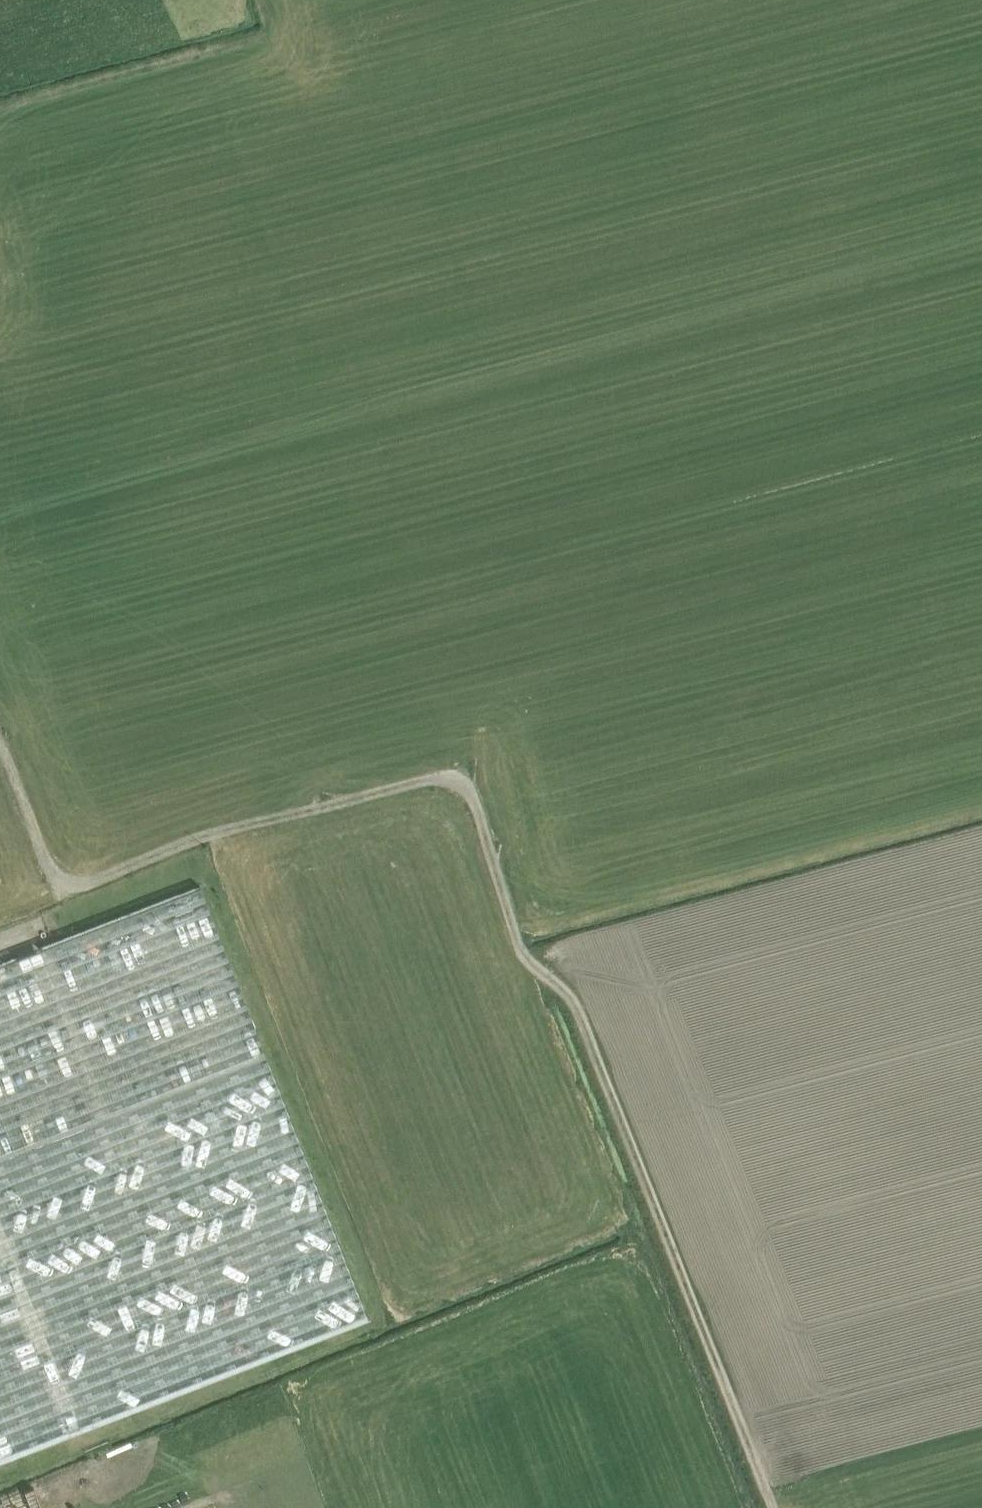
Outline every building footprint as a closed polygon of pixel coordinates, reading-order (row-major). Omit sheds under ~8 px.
[(0,963),(0,1460),(368,1317),(200,886),(0,963)]
